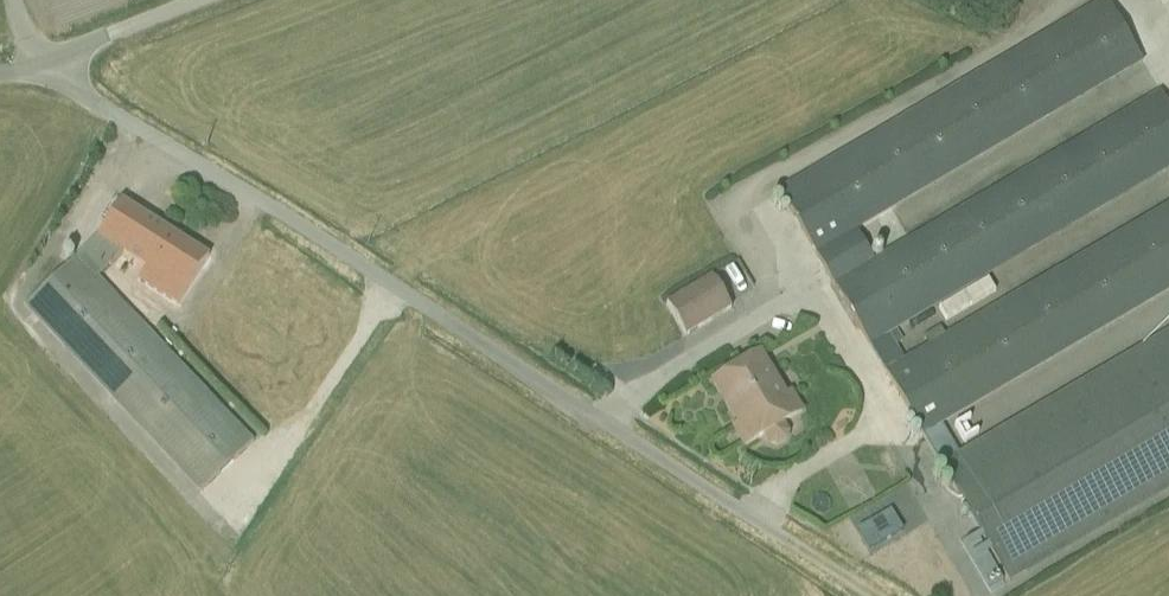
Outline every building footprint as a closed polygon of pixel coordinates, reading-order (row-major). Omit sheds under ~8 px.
[(1168,292),(1168,206),(902,363),(888,339),(1168,174),(1168,110),(1160,95),(876,262),(859,233),(1146,65),(1108,1),(778,194),(922,438),(1168,292)] [(177,311),(207,259),(118,204),(96,241),(23,308),(197,495),(253,443),(99,280),(122,256),(145,271),(138,284),(177,311)] [(721,280),(674,309),(695,344),(743,314),(721,280)] [(1168,489),(1168,335),(961,458),(942,426),(922,438),(1008,584),(1168,489)] [(782,426),(800,417),(765,352),(711,381),(746,445),(764,435),(773,451),(790,442),(782,426)] [(865,535),(877,557),(911,539),(900,517),(865,535)]
